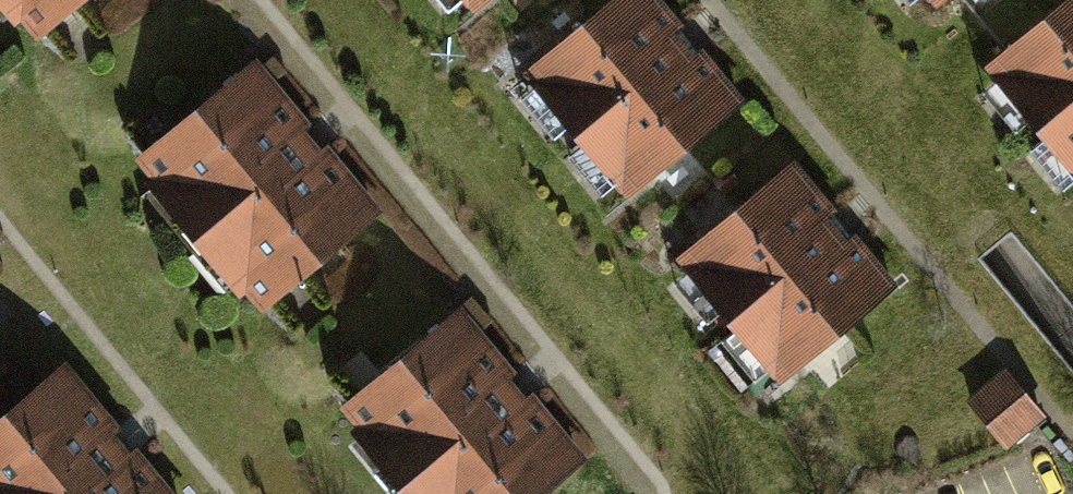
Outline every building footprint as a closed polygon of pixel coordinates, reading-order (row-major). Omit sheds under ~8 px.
[(76,30),(115,0),(52,0),(76,30)] [(470,15),(489,0),(459,0),(470,15)] [(521,74),(622,198),(739,103),(656,0),(612,0),(521,74)] [(932,10),(945,0),(924,0),(932,10)] [(983,63),(1072,177),(1072,0),(1063,0),(983,63)] [(301,63),(177,159),(297,313),(421,217),(301,63)] [(893,286),(790,165),(672,265),(775,386),(893,286)] [(329,410),(394,493),(540,493),(573,468),(453,314),(329,410)] [(0,412),(0,493),(163,493),(62,364),(0,412)] [(1038,425),(998,376),(960,406),(1000,456),(1038,425)]
